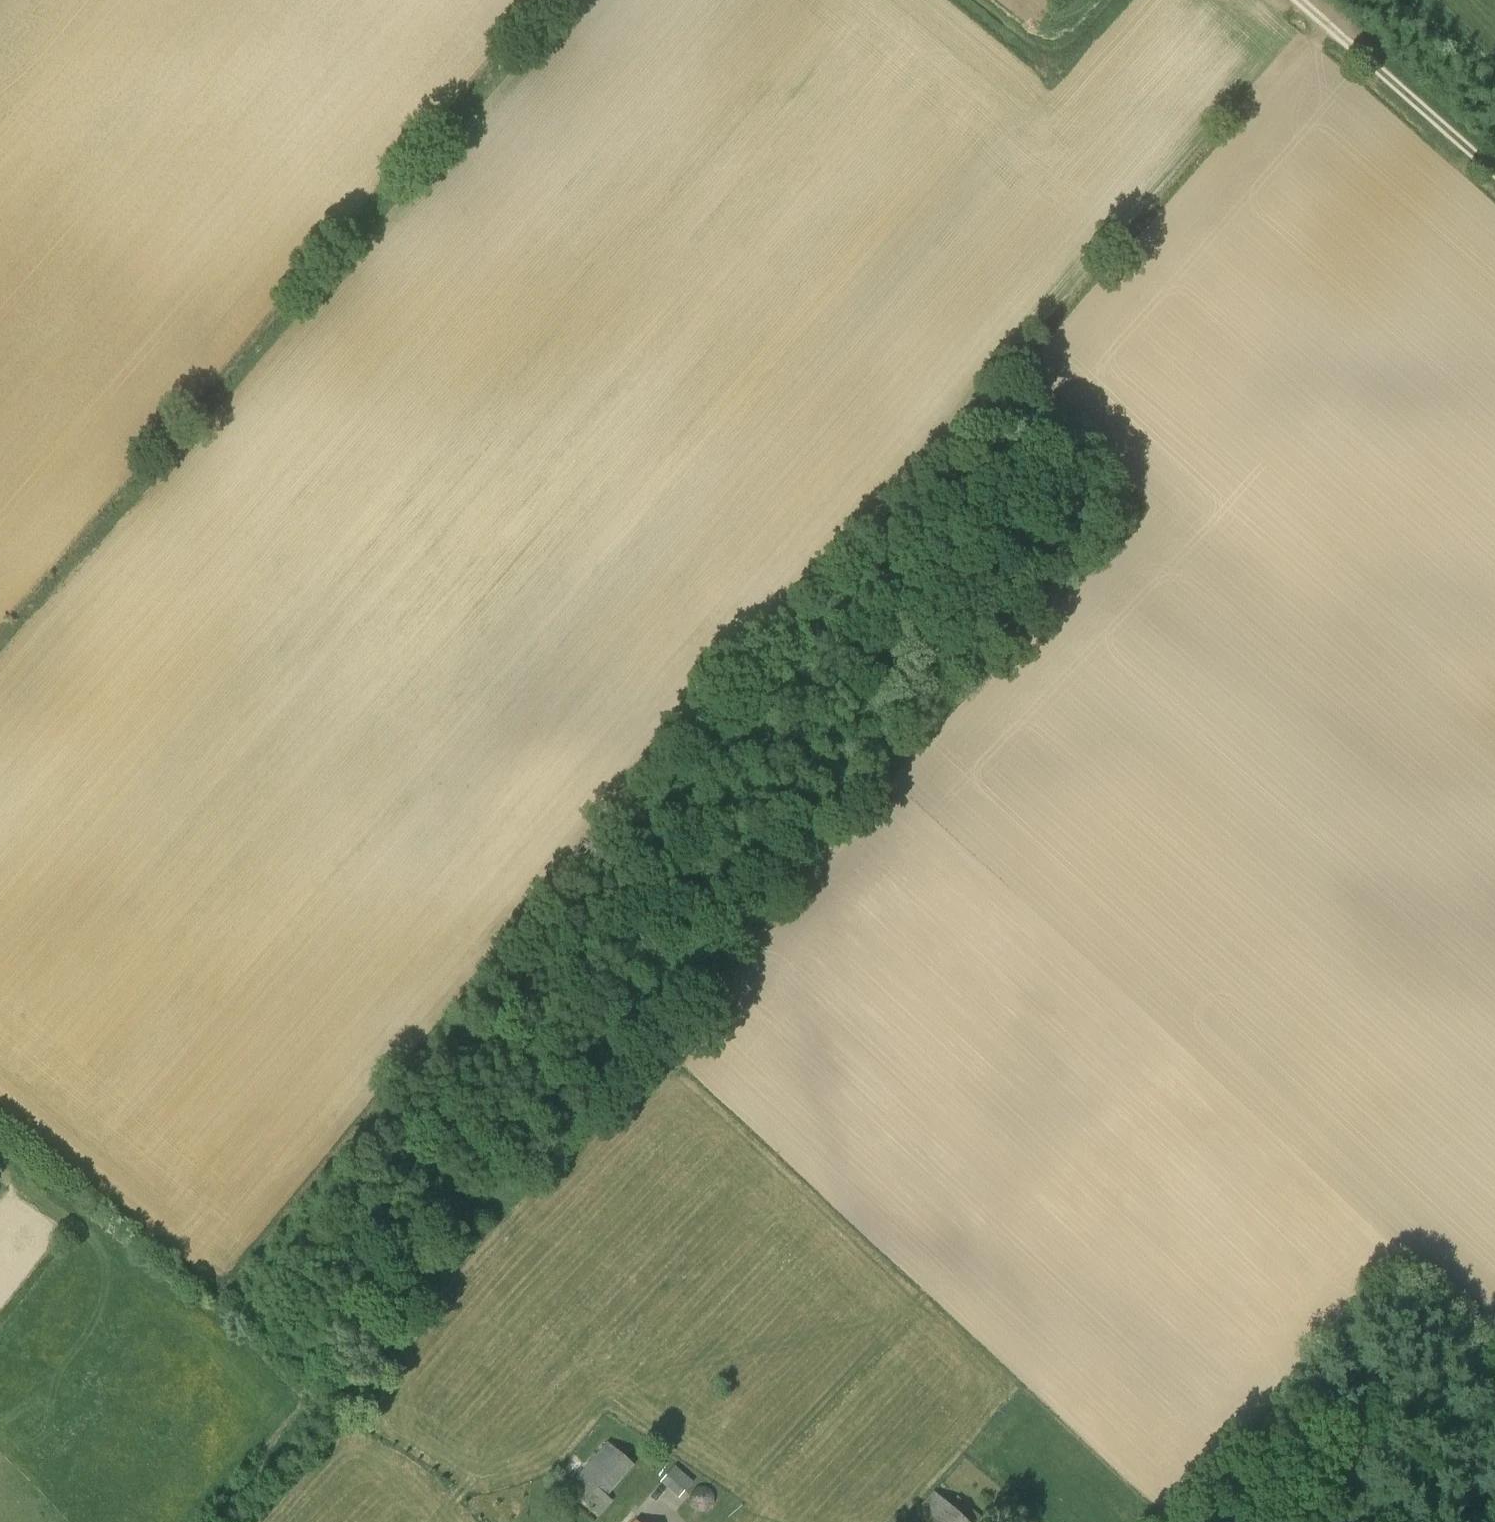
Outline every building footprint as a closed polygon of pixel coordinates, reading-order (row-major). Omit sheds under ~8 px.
[(635,1466),(607,1443),(567,1489),(601,1517),(614,1502),(609,1497),(635,1466)] [(676,1468),(662,1483),(679,1497),(692,1482),(676,1468)] [(936,1492),(933,1491),(912,1515),(906,1521),(971,1521),(936,1492)]
